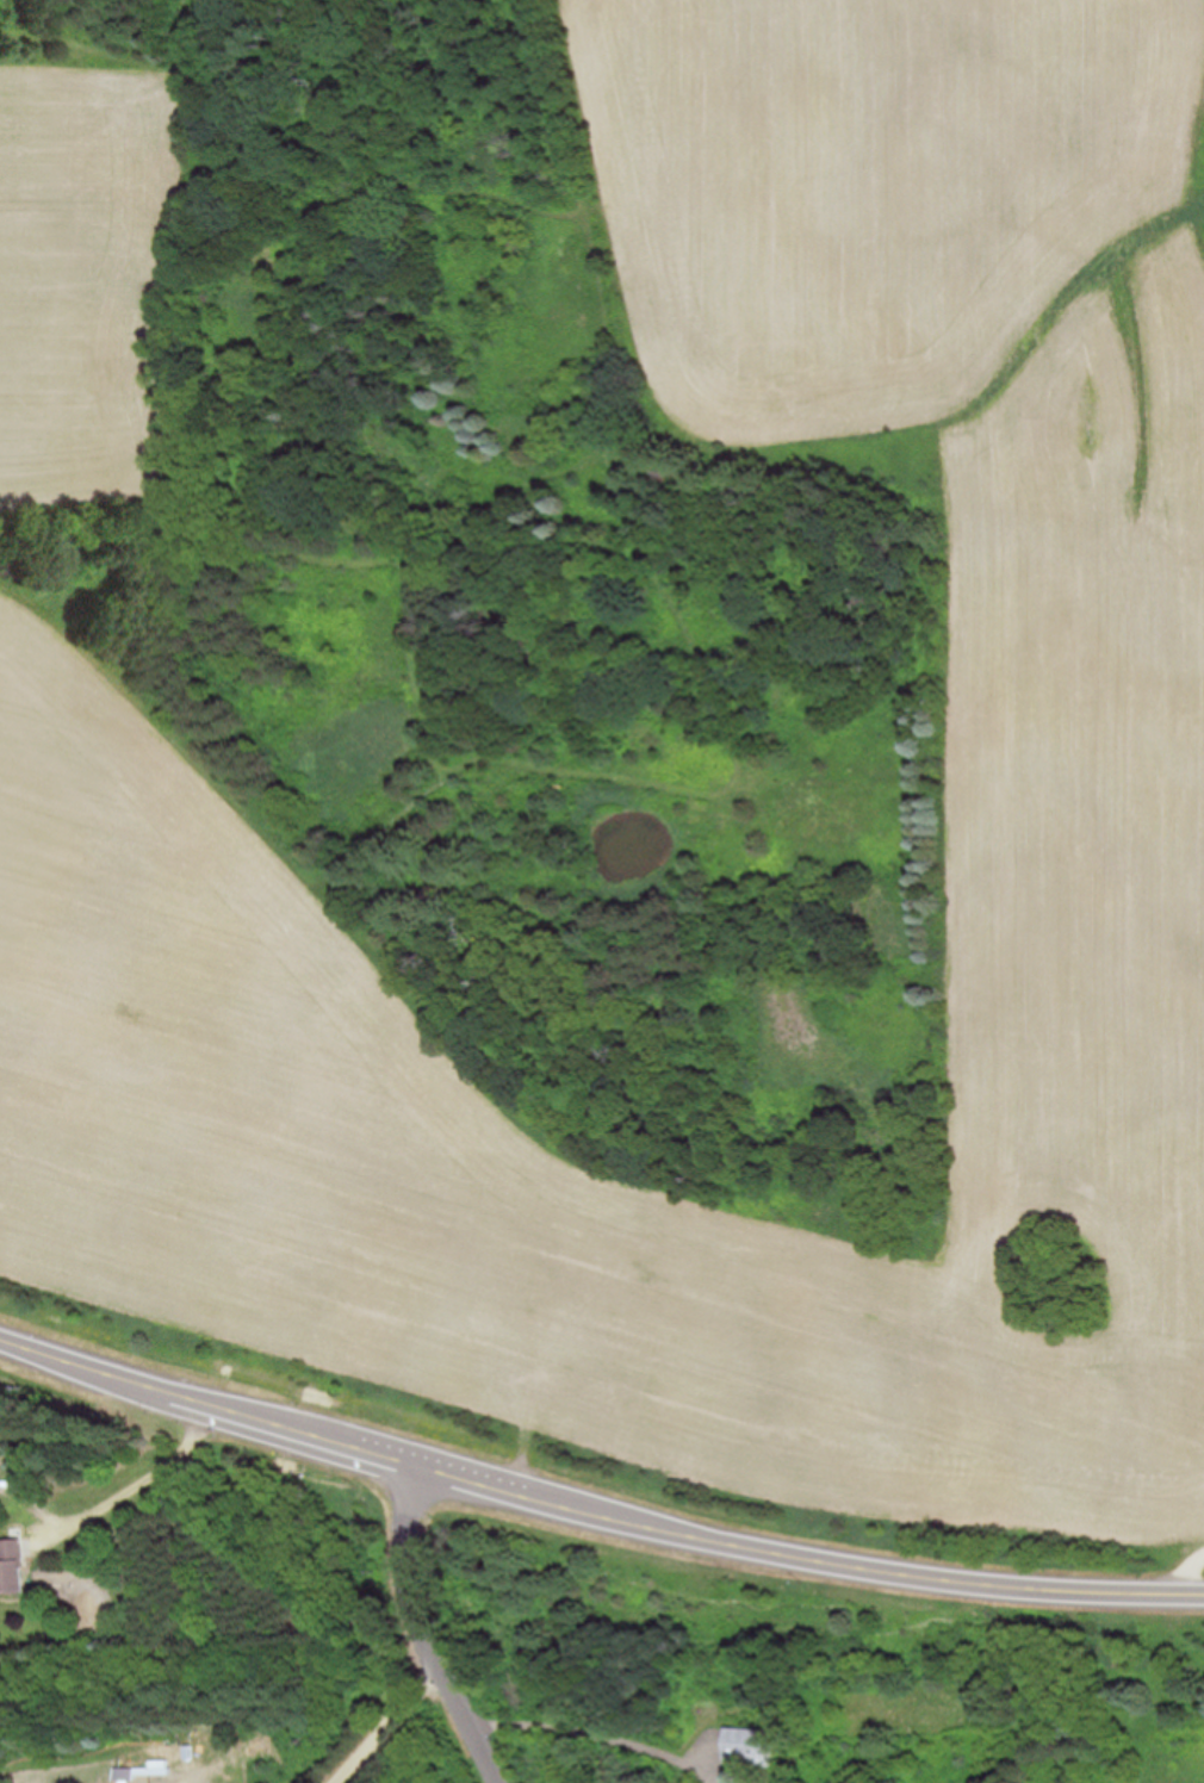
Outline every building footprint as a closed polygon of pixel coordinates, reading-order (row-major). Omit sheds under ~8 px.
[(24,1594),(22,1539),(0,1540),(0,1595),(24,1594)] [(775,1765),(776,1728),(726,1726),(725,1763),(775,1765)]
